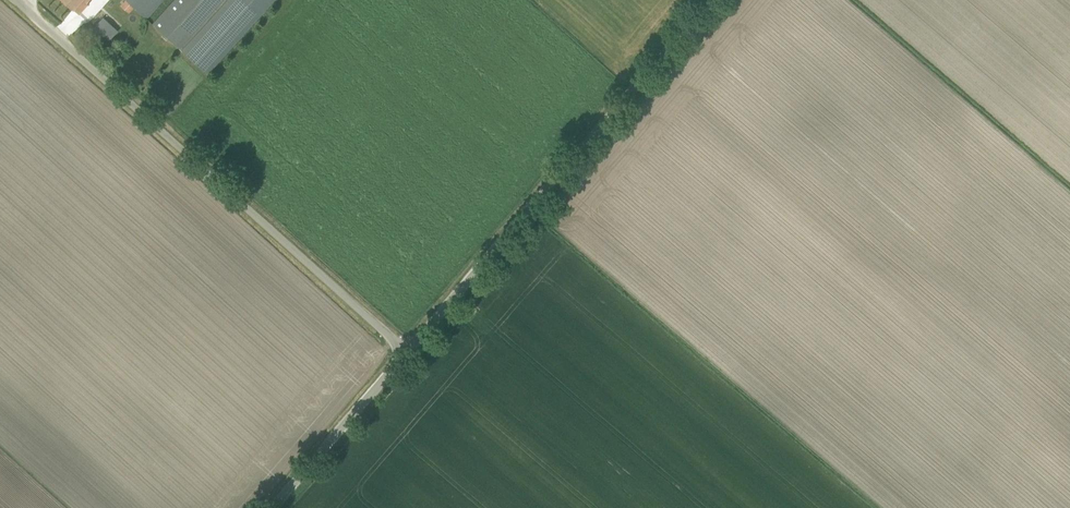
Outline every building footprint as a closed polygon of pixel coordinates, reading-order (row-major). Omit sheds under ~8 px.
[(79,14),(92,0),(64,0),(79,14)] [(146,18),(162,0),(126,0),(146,18)] [(153,24),(180,48),(209,75),(275,0),(174,0),(153,24)] [(118,30),(103,17),(99,13),(90,24),(94,27),(108,41),(118,30)]
